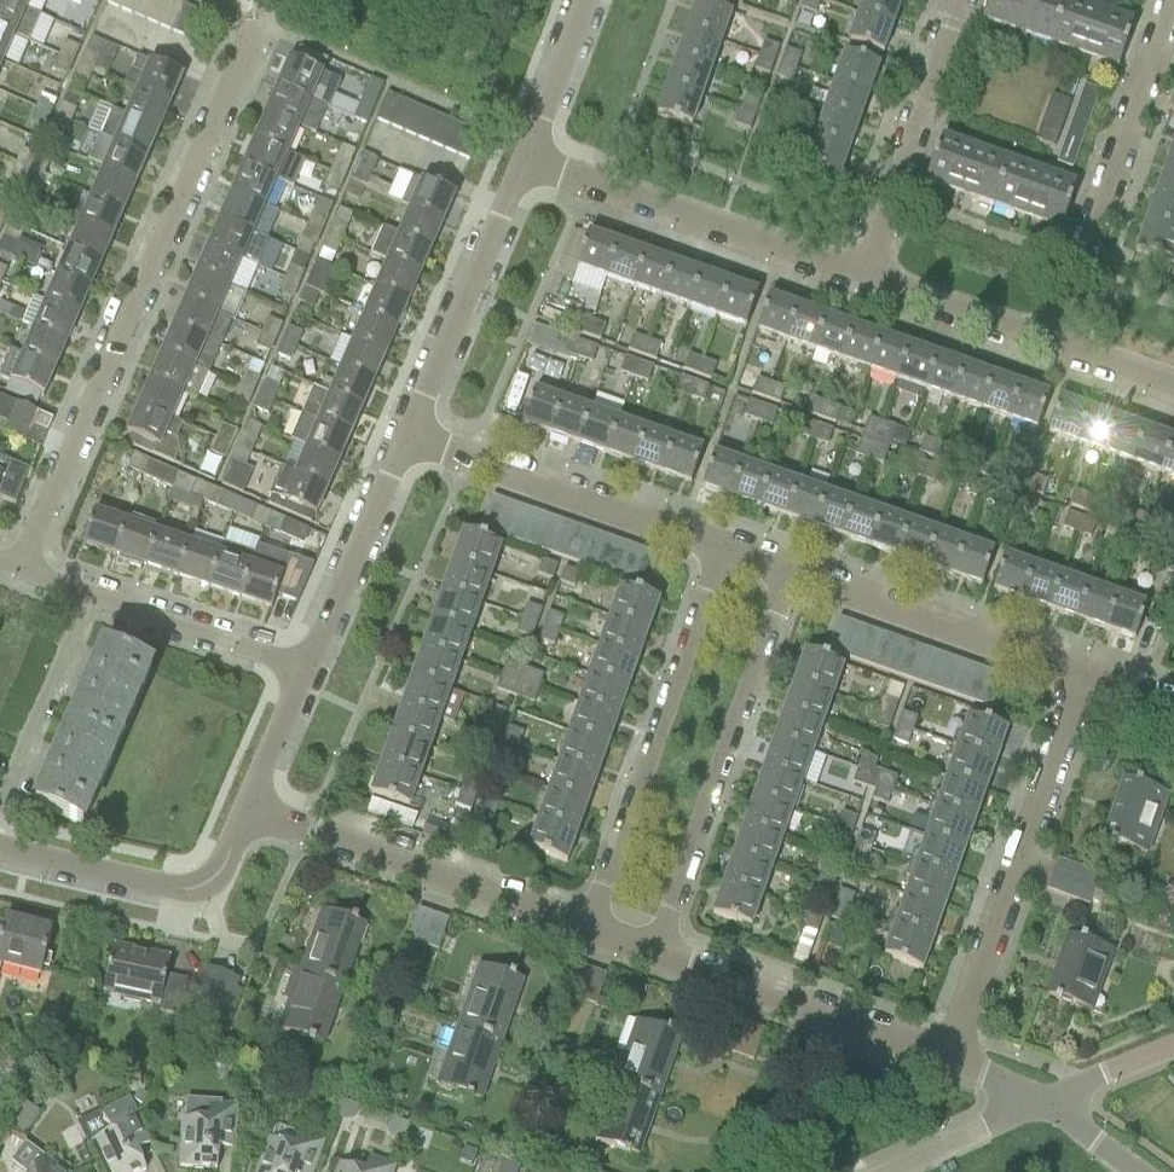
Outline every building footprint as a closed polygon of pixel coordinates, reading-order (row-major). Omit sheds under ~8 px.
[(13,35),(28,41),(40,15),(25,8),(10,1),(7,0),(0,0),(0,29),(13,35)] [(10,1),(25,8),(40,15),(46,0),(7,0),(10,1)] [(118,8),(122,0),(106,0),(105,3),(118,8)] [(132,14),(138,0),(122,0),(118,8),(132,14)] [(145,20),(153,0),(138,0),(132,14),(145,20)] [(158,25),(169,0),(153,0),(145,20),(158,25)] [(171,31),(182,4),(173,0),(169,0),(158,25),(171,31)] [(813,16),(818,2),(811,0),(802,0),(798,11),(813,16)] [(858,13),(893,25),(901,0),(863,0),(858,13)] [(1050,43),(1065,0),(1064,0),(1064,1),(1063,0),(989,0),(981,21),(983,22),(984,20),(1005,27),(1007,20),(1032,29),(1029,36),(1050,43)] [(1050,43),(1072,51),(1074,44),(1099,52),(1096,60),(1117,67),(1116,69),(1118,69),(1128,40),(1127,39),(1133,23),(1131,22),(1130,24),(1105,15),(1106,14),(1091,9),(1091,10),(1066,2),(1066,0),(1065,0),(1050,43)] [(696,1),(686,30),(720,42),(731,13),(696,1)] [(171,31),(184,37),(196,10),(182,4),(171,31)] [(196,10),(184,37),(197,42),(209,15),(196,10)] [(893,25),(858,13),(848,41),(882,54),(893,25)] [(2,61),(13,35),(0,29),(0,60),(2,61)] [(686,30),(676,58),(711,70),(720,42),(686,30)] [(83,48),(78,62),(93,68),(106,74),(117,47),(90,36),(85,49),(83,48)] [(62,39),(56,53),(70,59),(77,46),(62,39)] [(777,48),(761,43),(757,57),(772,62),(777,48)] [(290,61),(279,87),(309,100),(326,108),(329,109),(334,97),(335,94),(341,81),(322,73),(328,60),(300,48),(294,61),(289,59),(289,60),(290,61)] [(779,65),(794,70),(799,56),(784,51),(779,65)] [(70,59),(56,53),(49,67),(63,74),(70,59)] [(845,54),(834,82),(869,95),(879,66),(845,54)] [(143,74),(137,88),(170,102),(181,76),(182,76),(183,75),(138,55),(132,69),(143,74)] [(752,71),(767,76),(772,62),(757,57),(752,71)] [(676,58),(666,86),(701,98),(711,70),(676,58)] [(93,68),(78,62),(71,77),(87,83),(93,68)] [(794,70),(779,65),(774,78),(790,84),(794,70)] [(834,82),(825,110),(859,123),(869,95),(834,82)] [(368,85),(362,98),(375,104),(381,91),(368,85)] [(1056,163),(1073,169),(1100,91),(1083,85),(1079,98),(1081,98),(1063,151),(1061,150),(1056,163)] [(701,98),(666,86),(656,115),(678,123),(678,121),(691,126),(701,98)] [(279,87),(267,114),(290,124),(297,127),(314,134),(326,108),(309,100),(279,87)] [(137,88),(126,114),(158,128),(170,102),(137,88)] [(39,93),(33,106),(47,113),(53,99),(39,93)] [(375,120),(389,126),(400,99),(387,93),(375,120)] [(744,97),(739,111),(754,117),(759,102),(744,97)] [(375,104),(362,98),(356,111),(369,117),(375,104)] [(1056,98),(1052,109),(1066,114),(1070,103),(1056,98)] [(389,126),(402,132),(414,105),(400,99),(389,126)] [(766,104),(761,119),(776,125),(781,110),(766,104)] [(58,105),(54,115),(68,121),(72,111),(58,105)] [(402,132),(416,137),(427,111),(414,105),(402,132)] [(47,113),(33,106),(26,121),(40,127),(47,113)] [(1052,109),(1048,121),(1062,126),(1066,114),(1052,109)] [(825,110),(815,138),(849,151),(859,123),(825,110)] [(416,137),(429,143),(441,116),(427,111),(416,137)] [(754,117),(739,111),(734,124),(749,130),(754,117)] [(126,114),(114,141),(146,155),(158,128),(126,114)] [(267,114),(255,140),(286,153),(297,127),(290,124),(267,114)] [(68,121),(54,115),(47,129),(61,135),(68,121)] [(429,143),(443,149),(454,122),(441,116),(429,143)] [(776,125),(761,119),(756,132),(772,137),(776,125)] [(1048,121),(1044,133),(1058,137),(1062,126),(1048,121)] [(443,149),(456,155),(468,128),(454,122),(443,149)] [(468,128),(456,155),(470,161),(481,134),(468,128)] [(1044,133),(1040,144),(1054,149),(1058,137),(1044,133)] [(88,162),(102,168),(135,182),(146,155),(114,141),(100,135),(88,162)] [(849,151),(815,138),(805,166),(818,170),(817,172),(839,179),(849,151)] [(992,207),(993,208),(1008,162),(1007,161),(1007,162),(982,154),(983,153),(968,148),(968,149),(943,140),(943,139),(942,139),(936,155),(935,154),(924,184),(926,184),(927,183),(947,190),(950,183),(974,191),(972,199),(992,206),(992,207)] [(255,140),(244,167),(274,180),(286,153),(255,140)] [(1166,165),(1173,168),(1173,141),(1166,165)] [(19,147),(13,161),(30,168),(36,155),(19,147)] [(349,180),(363,187),(375,160),(359,153),(347,180),(349,180)] [(36,155),(30,168),(40,173),(46,160),(36,155)] [(335,158),(329,172),(344,179),(350,165),(335,158)] [(6,175),(24,183),(30,168),(13,161),(6,175)] [(1008,162),(993,208),(994,208),(994,207),(1014,213),(1016,206),(1041,215),(1039,222),(1059,229),(1059,231),(1060,231),(1070,202),(1069,202),(1075,185),(1074,185),(1073,186),(1048,177),(1049,176),(1034,171),(1034,172),(1009,163),(1010,162),(1008,162)] [(1155,194),(1173,200),(1173,168),(1166,165),(1155,194)] [(244,167),(232,193),(262,207),(274,180),(244,167)] [(30,168),(24,183),(34,188),(40,173),(30,168)] [(102,168),(91,194),(123,209),(135,182),(102,168)] [(344,179),(329,172),(323,185),(338,192),(344,179)] [(455,194),(412,175),(401,202),(409,206),(441,220),(453,195),(454,195),(455,194)] [(349,180),(343,195),(358,201),(365,187),(363,187),(349,180)] [(232,193),(221,220),(251,233),(262,207),(232,193)] [(91,194),(79,221),(112,235),(123,209),(91,194)] [(1145,223),(1173,233),(1173,200),(1155,194),(1145,223)] [(409,206),(398,233),(430,247),(441,220),(409,206)] [(12,211),(7,222),(21,228),(26,217),(12,211)] [(312,212),(306,225),(321,232),(327,218),(312,212)] [(331,219),(325,234),(341,240),(347,226),(331,219)] [(221,220),(209,247),(239,260),(260,269),(272,242),(251,233),(221,220)] [(79,221),(68,248),(100,262),(112,235),(79,221)] [(21,228),(7,222),(1,236),(15,242),(21,228)] [(1145,223),(1135,253),(1158,261),(1159,260),(1173,265),(1173,264),(1173,233),(1145,223)] [(321,232),(306,225),(300,238),(315,245),(321,232)] [(374,255),(386,260),(419,274),(430,247),(398,233),(386,228),(374,255)] [(341,240),(325,234),(319,248),(335,255),(341,240)] [(601,278),(605,280),(618,244),(588,234),(581,255),(582,255),(578,268),(602,276),(601,278)] [(21,240),(14,256),(35,265),(42,248),(21,240)] [(605,280),(633,289),(646,254),(618,244),(605,280)] [(209,247),(197,273),(228,286),(239,260),(209,247)] [(68,248),(56,275),(88,289),(100,262),(68,248)] [(633,289),(661,299),(674,264),(646,254),(633,289)] [(386,260),(375,286),(407,300),(419,274),(386,260)] [(661,299),(689,309),(702,273),(674,264),(661,299)] [(289,265),(282,278),(298,285),(304,271),(289,265)] [(197,273),(186,300),(216,313),(231,319),(234,321),(246,294),(228,286),(197,273)] [(308,273),(302,287),(318,294),(324,279),(308,273)] [(689,309),(717,319),(730,283),(702,273),(689,309)] [(56,275),(44,301),(77,315),(88,289),(56,275)] [(298,285),(282,278),(276,292),(292,298),(298,285)] [(730,283),(717,319),(745,329),(758,293),(730,283)] [(375,286),(363,313),(395,327),(407,300),(375,286)] [(318,294),(302,287),(296,301),(311,308),(318,294)] [(756,333),(785,343),(797,307),(769,297),(756,333)] [(186,300),(174,326),(204,339),(220,346),(231,319),(216,313),(186,300)] [(44,301),(33,328),(65,342),(77,315),(44,301)] [(18,322),(22,312),(0,302),(0,314),(18,322)] [(785,343),(813,353),(825,317),(797,307),(785,343)] [(363,313),(352,340),(384,354),(395,327),(363,313)] [(572,331),(585,336),(591,320),(578,316),(572,331)] [(813,353),(841,362),(853,327),(825,317),(813,353)] [(265,318),(259,332),(274,338),(280,325),(265,318)] [(591,320),(585,336),(600,341),(606,326),(591,320)] [(174,326),(163,353),(193,366),(196,359),(204,339),(174,326)] [(285,326),(279,340),(295,347),(301,333),(285,326)] [(841,362),(869,372),(881,337),(853,327),(841,362)] [(33,328),(21,355),(53,369),(65,342),(33,328)] [(274,338),(259,332),(253,345),(268,352),(274,338)] [(639,358),(644,342),(630,337),(625,353),(639,358)] [(869,372),(897,382),(909,347),(881,337),(869,372)] [(564,353),(578,358),(584,343),(570,338),(564,353)] [(295,347),(279,340),(273,355),(288,361),(295,347)] [(352,340),(340,366),(372,380),(384,354),(352,340)] [(644,342),(639,358),(652,362),(658,347),(644,342)] [(584,343),(578,358),(592,363),(598,348),(584,343)] [(897,382),(924,392),(937,357),(909,347),(897,382)] [(163,353),(151,380),(181,393),(199,400),(210,374),(193,366),(163,353)] [(53,369),(21,355),(9,382),(43,397),(44,395),(42,395),(53,369)] [(686,357),(681,372),(694,377),(700,361),(686,357)] [(924,392),(952,402),(965,366),(937,357),(924,392)] [(251,360),(246,372),(258,377),(264,365),(251,360)] [(622,360),(617,375),(631,380),(636,365),(622,360)] [(708,382),(714,366),(700,361),(694,377),(708,382)] [(645,385),(650,369),(636,365),(631,380),(645,385)] [(340,366),(329,393),(361,407),(372,380),(340,366)] [(952,402),(980,412),(993,376),(965,366),(952,402)] [(242,371),(236,385),(251,391),(257,378),(242,371)] [(980,412),(1008,421),(1021,386),(993,376),(980,412)] [(262,379),(256,394),(272,400),(278,386),(262,379)] [(678,379),(672,394),(686,399),(692,384),(678,379)] [(151,380),(140,406),(170,419),(181,393),(151,380)] [(763,401),(768,385),(754,381),(749,396),(763,401)] [(700,404),(706,389),(692,384),(686,399),(700,404)] [(251,391),(236,385),(230,398),(245,405),(251,391)] [(768,385),(763,401),(777,406),(782,390),(768,385)] [(313,386),(301,413),(304,414),(349,434),(361,407),(331,394),(329,393),(313,386)] [(1021,386),(1008,421),(1037,432),(1049,396),(1021,386)] [(522,425),(551,435),(564,399),(559,397),(558,399),(535,391),(531,404),(529,404),(522,425)] [(272,400),(256,394),(250,408),(265,415),(272,400)] [(0,398),(0,414),(2,415),(9,400),(1,396),(0,398)] [(551,435),(579,445),(592,409),(564,399),(551,435)] [(811,400),(806,416),(820,421),(825,405),(811,400)] [(1048,435),(1076,445),(1088,410),(1060,400),(1048,435)] [(747,403),(741,419),(755,424),(761,408),(747,403)] [(5,434),(22,441),(35,411),(18,404),(5,434)] [(834,425),(839,410),(825,405),(820,421),(834,425)] [(127,432),(126,433),(141,439),(137,448),(160,458),(174,464),(179,452),(177,440),(183,425),(170,419),(140,406),(128,432),(127,432)] [(769,428),(774,413),(761,408),(755,424),(769,428)] [(579,445),(607,455),(620,419),(592,409),(579,445)] [(1076,445),(1104,455),(1116,420),(1088,410),(1076,445)] [(37,412),(31,425),(47,432),(52,419),(37,412)] [(293,441),(306,446),(338,460),(349,434),(304,414),(293,441)] [(607,455),(635,465),(648,429),(620,419),(607,455)] [(875,440),(880,424),(867,420),(861,435),(875,440)] [(1116,420),(1105,453),(1133,463),(1145,430),(1116,420)] [(802,423),(797,438),(811,443),(816,428),(802,423)] [(219,424),(213,438),(228,445),(234,431),(219,424)] [(880,424),(875,440),(889,445),(894,429),(880,424)] [(825,448),(830,433),(816,428),(811,443),(825,448)] [(635,465),(663,475),(676,438),(648,429),(635,465)] [(1145,430),(1133,463),(1161,473),(1173,440),(1145,430)] [(239,433),(233,447),(247,453),(253,439),(239,433)] [(228,445),(213,438),(207,451),(222,458),(228,445)] [(676,438),(663,475),(691,485),(704,448),(676,438)] [(921,440),(916,455),(930,460),(935,445),(921,440)] [(1161,473),(1173,478),(1173,440),(1161,473)] [(867,462),(872,446),(859,441),(853,457),(867,462)] [(944,465),(949,449),(935,445),(930,460),(944,465)] [(283,468),(326,487),(338,460),(306,446),(294,473),(283,468)] [(872,446),(867,462),(881,466),(886,451),(872,446)] [(247,453),(233,447),(217,485),(239,494),(249,470),(241,467),(247,453)] [(702,488),(731,498),(744,462),(715,452),(702,488)] [(133,454),(127,469),(141,475),(148,460),(133,454)] [(14,503),(13,505),(15,505),(30,470),(7,461),(0,458),(0,498),(14,503)] [(978,459),(973,474),(986,479),(992,464),(978,459)] [(141,475),(171,488),(178,473),(148,460),(141,475)] [(731,498),(759,508),(772,472),(744,462),(731,498)] [(914,462),(908,478),(922,482),(928,467),(914,462)] [(1000,484),(1006,469),(992,464),(986,479),(1000,484)] [(936,487),(941,472),(928,467),(922,482),(936,487)] [(326,487),(283,468),(267,505),(310,523),(314,514),(316,515),(316,514),(315,513),(326,487)] [(759,508),(786,518),(799,482),(772,472),(759,508)] [(179,473),(172,489),(203,502),(210,487),(179,473)] [(1026,492),(1041,498),(1047,483),(1032,478),(1026,492)] [(786,518),(814,528),(827,491),(799,482),(786,518)] [(978,502),(984,487),(970,482),(964,497),(978,502)] [(210,487),(203,502),(216,507),(223,492),(210,487)] [(984,487),(978,502),(992,507),(997,491),(984,487)] [(814,528),(842,537),(855,501),(827,491),(814,528)] [(1075,494),(1069,509),(1083,514),(1089,499),(1075,494)] [(1018,513),(1033,519),(1039,504),(1024,499),(1018,513)] [(1097,519),(1103,503),(1089,499),(1083,514),(1097,519)] [(480,529),(494,534),(503,506),(489,501),(480,529)] [(842,537),(870,547),(883,511),(855,501),(842,537)] [(494,534),(508,539),(517,511),(503,506),(494,534)] [(252,521),(265,527),(269,513),(257,508),(252,521)] [(508,539),(522,544),(531,516),(517,511),(508,539)] [(870,547),(898,557),(910,521),(883,511),(870,547)] [(1126,526),(1140,531),(1146,516),(1131,511),(1126,526)] [(94,512),(83,546),(114,557),(126,523),(94,512)] [(269,513),(265,527),(278,533),(284,520),(269,513)] [(1075,535),(1081,519),(1067,515),(1061,530),(1075,535)] [(522,544),(536,549),(545,521),(531,516),(522,544)] [(1146,516),(1140,531),(1153,536),(1159,521),(1146,516)] [(1081,519),(1075,535),(1089,540),(1094,524),(1081,519)] [(536,549),(550,553),(559,526),(545,521),(536,549)] [(898,557),(925,567),(938,530),(910,521),(898,557)] [(114,557),(146,567),(157,534),(126,523),(114,557)] [(550,553),(563,558),(573,531),(559,526),(550,553)] [(925,567),(953,576),(966,540),(938,530),(925,567)] [(463,531),(452,563),(492,577),(503,546),(487,541),(488,539),(463,531)] [(563,558),(577,563),(587,536),(573,531),(563,558)] [(1118,548),(1132,553),(1137,538),(1123,533),(1118,548)] [(146,567),(177,578),(189,545),(157,534),(146,567)] [(577,563),(591,568),(601,541),(587,536),(577,563)] [(1137,538),(1132,553),(1145,558),(1151,543),(1137,538)] [(966,540),(953,576),(982,586),(994,550),(966,540)] [(591,568),(605,573),(615,545),(601,541),(591,568)] [(209,589),(240,599),(255,555),(224,544),(220,555),(209,589)] [(177,578),(209,589),(220,555),(189,545),(177,578)] [(605,573),(619,578),(629,550),(615,545),(605,573)] [(619,578),(633,583),(643,555),(629,550),(619,578)] [(255,555),(240,599),(271,610),(276,596),(298,604),(310,569),(289,562),(257,551),(255,555)] [(993,590),(1021,600),(1033,564),(1005,554),(993,590)] [(643,555),(633,583),(647,588),(657,560),(643,555)] [(535,575),(552,581),(557,566),(540,560),(535,575)] [(452,563),(442,591),(482,605),(492,577),(452,563)] [(1021,600),(1049,610),(1061,574),(1033,564),(1021,600)] [(564,569),(559,583),(575,589),(580,575),(564,569)] [(1049,610),(1077,620),(1089,584),(1061,574),(1049,610)] [(1077,620),(1105,630),(1117,594),(1089,584),(1077,620)] [(619,587),(608,617),(648,631),(659,600),(636,592),(635,593),(619,587)] [(442,591),(432,620),(469,633),(472,634),(482,605),(442,591)] [(1117,594),(1105,630),(1134,640),(1141,619),(1140,618),(1144,606),(1118,597),(1119,594),(1117,594)] [(526,605),(521,619),(536,624),(541,610),(526,605)] [(548,613),(544,627),(558,632),(563,618),(549,613),(548,613)] [(608,617),(598,646),(638,660),(648,631),(608,617)] [(521,619),(516,632),(532,638),(536,624),(521,619)] [(431,620),(421,649),(459,662),(469,633),(432,620),(431,620)] [(826,651),(840,656),(850,628),(836,623),(826,651)] [(544,627),(539,640),(554,646),(558,632),(544,627)] [(840,656),(854,661),(864,633),(850,628),(840,656)] [(854,661),(868,666),(878,638),(864,633),(854,661)] [(868,666),(882,671),(892,643),(878,638),(868,666)] [(882,671),(896,675),(906,647),(892,643),(882,671)] [(598,646),(588,675),(628,688),(638,660),(598,646)] [(896,675),(910,680),(920,652),(906,647),(896,675)] [(104,649),(70,728),(117,748),(151,670),(104,649)] [(421,649),(411,677),(449,690),(459,662),(421,649)] [(805,651),(793,684),(831,697),(842,666),(842,665),(828,660),(829,660),(828,659),(815,655),(805,651)] [(910,680),(924,685),(934,657),(920,652),(910,680)] [(924,685),(938,690),(948,662),(934,657),(924,685)] [(505,662),(500,676),(519,683),(524,669),(505,662)] [(938,690),(952,695),(962,667),(948,662),(938,690)] [(952,695),(966,700),(976,672),(962,667),(952,695)] [(524,669),(519,683),(538,689),(543,675),(524,669)] [(966,700),(980,705),(990,677),(976,672),(966,700)] [(588,675),(578,703),(618,717),(628,688),(588,675)] [(500,676),(496,690),(514,697),(519,683),(500,676)] [(411,677),(401,706),(439,719),(449,690),(411,677)] [(990,677),(980,705),(994,710),(1004,682),(990,677)] [(519,683),(514,697),(533,703),(538,689),(519,683)] [(888,683),(877,713),(892,719),(902,688),(888,683)] [(793,684),(783,712),(821,726),(831,697),(793,684)] [(578,703),(568,732),(608,746),(618,717),(578,703)] [(401,706),(391,734),(429,747),(439,719),(401,706)] [(783,712),(773,741),(811,754),(821,726),(783,712)] [(877,713),(873,725),(888,730),(892,719),(877,713)] [(897,727),(912,732),(917,718),(902,713),(897,727)] [(955,733),(951,745),(997,761),(1001,749),(1000,749),(1007,730),(985,722),(984,723),(967,717),(961,735),(955,733)] [(485,720),(480,735),(496,740),(501,726),(485,720)] [(895,733),(892,740),(908,746),(911,735),(912,732),(897,727),(896,730),(895,733)] [(117,748),(70,728),(35,806),(83,827),(117,748)] [(508,728),(503,741),(518,746),(523,733),(508,728)] [(568,732),(558,761),(598,775),(608,746),(568,732)] [(382,761),(381,763),(419,776),(429,747),(391,734),(382,761)] [(480,735),(476,747),(491,753),(496,740),(480,735)] [(498,755),(513,760),(518,746),(503,741),(498,755)] [(773,741),(763,769),(801,783),(811,754),(773,741)] [(952,760),(946,777),(985,791),(991,774),(992,774),(997,761),(951,745),(946,758),(952,760)] [(862,755),(856,770),(875,777),(877,770),(874,769),(877,760),(862,755)] [(558,761),(548,789),(587,803),(598,775),(558,761)] [(381,763),(370,794),(394,802),(394,801),(409,806),(419,776),(381,763)] [(754,795),(753,798),(791,811),(801,783),(763,769),(754,795)] [(856,770),(852,783),(867,789),(870,790),(872,785),(875,777),(856,770)] [(875,777),(872,785),(891,792),(896,777),(881,772),(877,770),(875,777)] [(465,776),(460,791),(475,796),(480,782),(465,776)] [(934,792),(930,805),(976,821),(981,808),(979,807),(985,791),(946,777),(940,794),(934,792)] [(1112,815),(1103,838),(1111,841),(1110,844),(1116,846),(1117,843),(1147,854),(1147,852),(1159,820),(1160,818),(1168,795),(1169,793),(1142,784),(1143,781),(1137,779),(1136,782),(1125,778),(1124,780),(1127,780),(1121,795),(1114,816),(1112,815)] [(487,784),(482,798),(497,804),(502,790),(487,784)] [(873,791),(870,800),(886,806),(891,792),(872,785),(870,790),(873,791)] [(548,789),(537,818),(577,832),(587,803),(548,789)] [(475,796),(460,791),(455,804),(470,810),(475,796)] [(497,804),(482,798),(477,812),(493,817),(497,804)] [(753,798),(743,827),(780,840),(791,811),(753,798)] [(931,819),(924,837),(964,851),(970,833),(972,834),(976,821),(930,805),(925,817),(931,819)] [(841,813),(837,827),(852,833),(857,818),(841,813)] [(535,825),(527,847),(528,848),(529,848),(533,849),(543,853),(543,855),(566,863),(577,832),(537,818),(536,822),(535,825)] [(428,820),(422,836),(458,848),(463,832),(428,820)] [(743,827),(733,855),(770,868),(780,840),(743,827)] [(837,827),(832,841),(847,846),(852,833),(837,827)] [(860,831),(855,846),(870,851),(875,837),(860,831)] [(913,851),(908,865),(955,881),(959,868),(958,867),(964,851),(924,837),(919,853),(913,851)] [(855,846),(850,859),(866,864),(870,851),(855,846)] [(733,855),(723,884),(760,897),(770,868),(733,855)] [(1057,859),(1052,874),(1094,889),(1100,874),(1057,859)] [(910,878),(903,897),(943,911),(949,892),(951,893),(955,881),(908,865),(904,876),(910,878)] [(820,871),(815,884),(830,889),(834,875),(820,871)] [(1094,889),(1052,874),(1047,890),(1089,905),(1090,901),(1094,889)] [(723,884),(712,914),(735,922),(736,921),(750,926),(760,897),(723,884)] [(830,889),(815,884),(810,899),(825,904),(830,889)] [(1094,889),(1090,901),(1099,904),(1103,892),(1094,889)] [(839,890),(833,906),(848,911),(854,895),(839,890)] [(893,910),(888,925),(933,941),(939,926),(937,926),(943,911),(903,897),(898,912),(893,910)] [(848,911),(833,906),(829,918),(844,923),(848,911)] [(420,944),(423,945),(434,914),(418,908),(407,940),(409,940),(420,944)] [(310,943),(301,968),(342,983),(354,947),(357,948),(365,925),(357,922),(358,919),(352,917),(351,920),(322,909),(321,911),(327,914),(316,946),(310,943)] [(801,927),(816,933),(821,919),(806,913),(801,927)] [(434,914),(423,945),(438,950),(449,919),(434,914)] [(1,965),(40,975),(51,932),(4,920),(0,934),(0,968),(1,965)] [(933,941),(888,925),(884,936),(890,938),(884,956),(900,962),(900,963),(922,971),(929,951),(930,952),(933,941)] [(1061,1000),(1092,1010),(1092,1009),(1086,1006),(1097,974),(1103,976),(1113,949),(1086,940),(1087,938),(1081,936),(1080,938),(1069,934),(1068,936),(1071,937),(1058,973),(1056,972),(1048,995),(1056,998),(1055,1000),(1060,1002),(1061,1000)] [(409,940),(402,960),(413,963),(420,944),(409,940)] [(113,946),(105,986),(142,994),(141,1001),(160,1005),(158,1012),(180,1017),(187,981),(166,976),(170,958),(113,946)] [(565,995),(580,1001),(591,969),(576,964),(565,995)] [(468,999),(459,1024),(500,1038),(513,1003),(515,1004),(523,980),(515,977),(516,975),(510,973),(510,975),(480,965),(479,967),(485,969),(474,1001),(468,999)] [(342,983),(301,968),(291,996),(298,999),(287,1030),(280,1028),(279,1030),(309,1040),(308,1043),(314,1045),(315,1042),(323,1045),(331,1021),(329,1020),(342,983)] [(591,969),(580,1001),(596,1006),(607,975),(591,969)] [(192,1007),(223,1019),(237,982),(207,971),(192,1007)] [(386,1002),(380,1019),(395,1024),(401,1007),(386,1002)] [(625,1054),(616,1079),(658,1094),(670,1059),(672,1060),(681,1036),(673,1033),(674,1031),(668,1029),(667,1031),(637,1020),(636,1022),(643,1025),(632,1057),(625,1054)] [(723,1050),(738,1056),(749,1025),(733,1020),(723,1050)] [(500,1038),(459,1024),(449,1051),(456,1054),(444,1086),(438,1083),(437,1085),(467,1096),(466,1098),(472,1100),(473,1097),(481,1100),(489,1076),(487,1076),(500,1038)] [(749,1025),(738,1056),(753,1061),(764,1030),(749,1025)] [(214,1037),(210,1048),(224,1053),(228,1042),(214,1037)] [(658,1094),(616,1079),(607,1107),(613,1110),(602,1142),(595,1139),(595,1141),(625,1152),(624,1154),(630,1156),(631,1154),(639,1156),(647,1133),(645,1132),(658,1094)] [(91,1143),(104,1171),(142,1171),(145,1170),(136,1151),(150,1144),(129,1099),(78,1123),(88,1144),(91,1143)] [(180,1143),(179,1167),(217,1170),(218,1148),(234,1149),(235,1125),(236,1105),(186,1103),(185,1118),(182,1118),(180,1143)] [(318,1123),(313,1137),(324,1141),(325,1141),(331,1123),(319,1119),(318,1123)] [(260,1162),(257,1171),(313,1171),(325,1141),(324,1141),(313,1137),(299,1132),(293,1147),(269,1138),(260,1162)] [(10,1162),(24,1171),(65,1171),(59,1168),(44,1156),(25,1143),(10,1162)] [(464,1148),(461,1155),(464,1163),(472,1166),(477,1153),(464,1148)] [(395,1166),(369,1157),(364,1171),(393,1171),(395,1166)] [(336,1171),(363,1171),(339,1164),(336,1171)]
